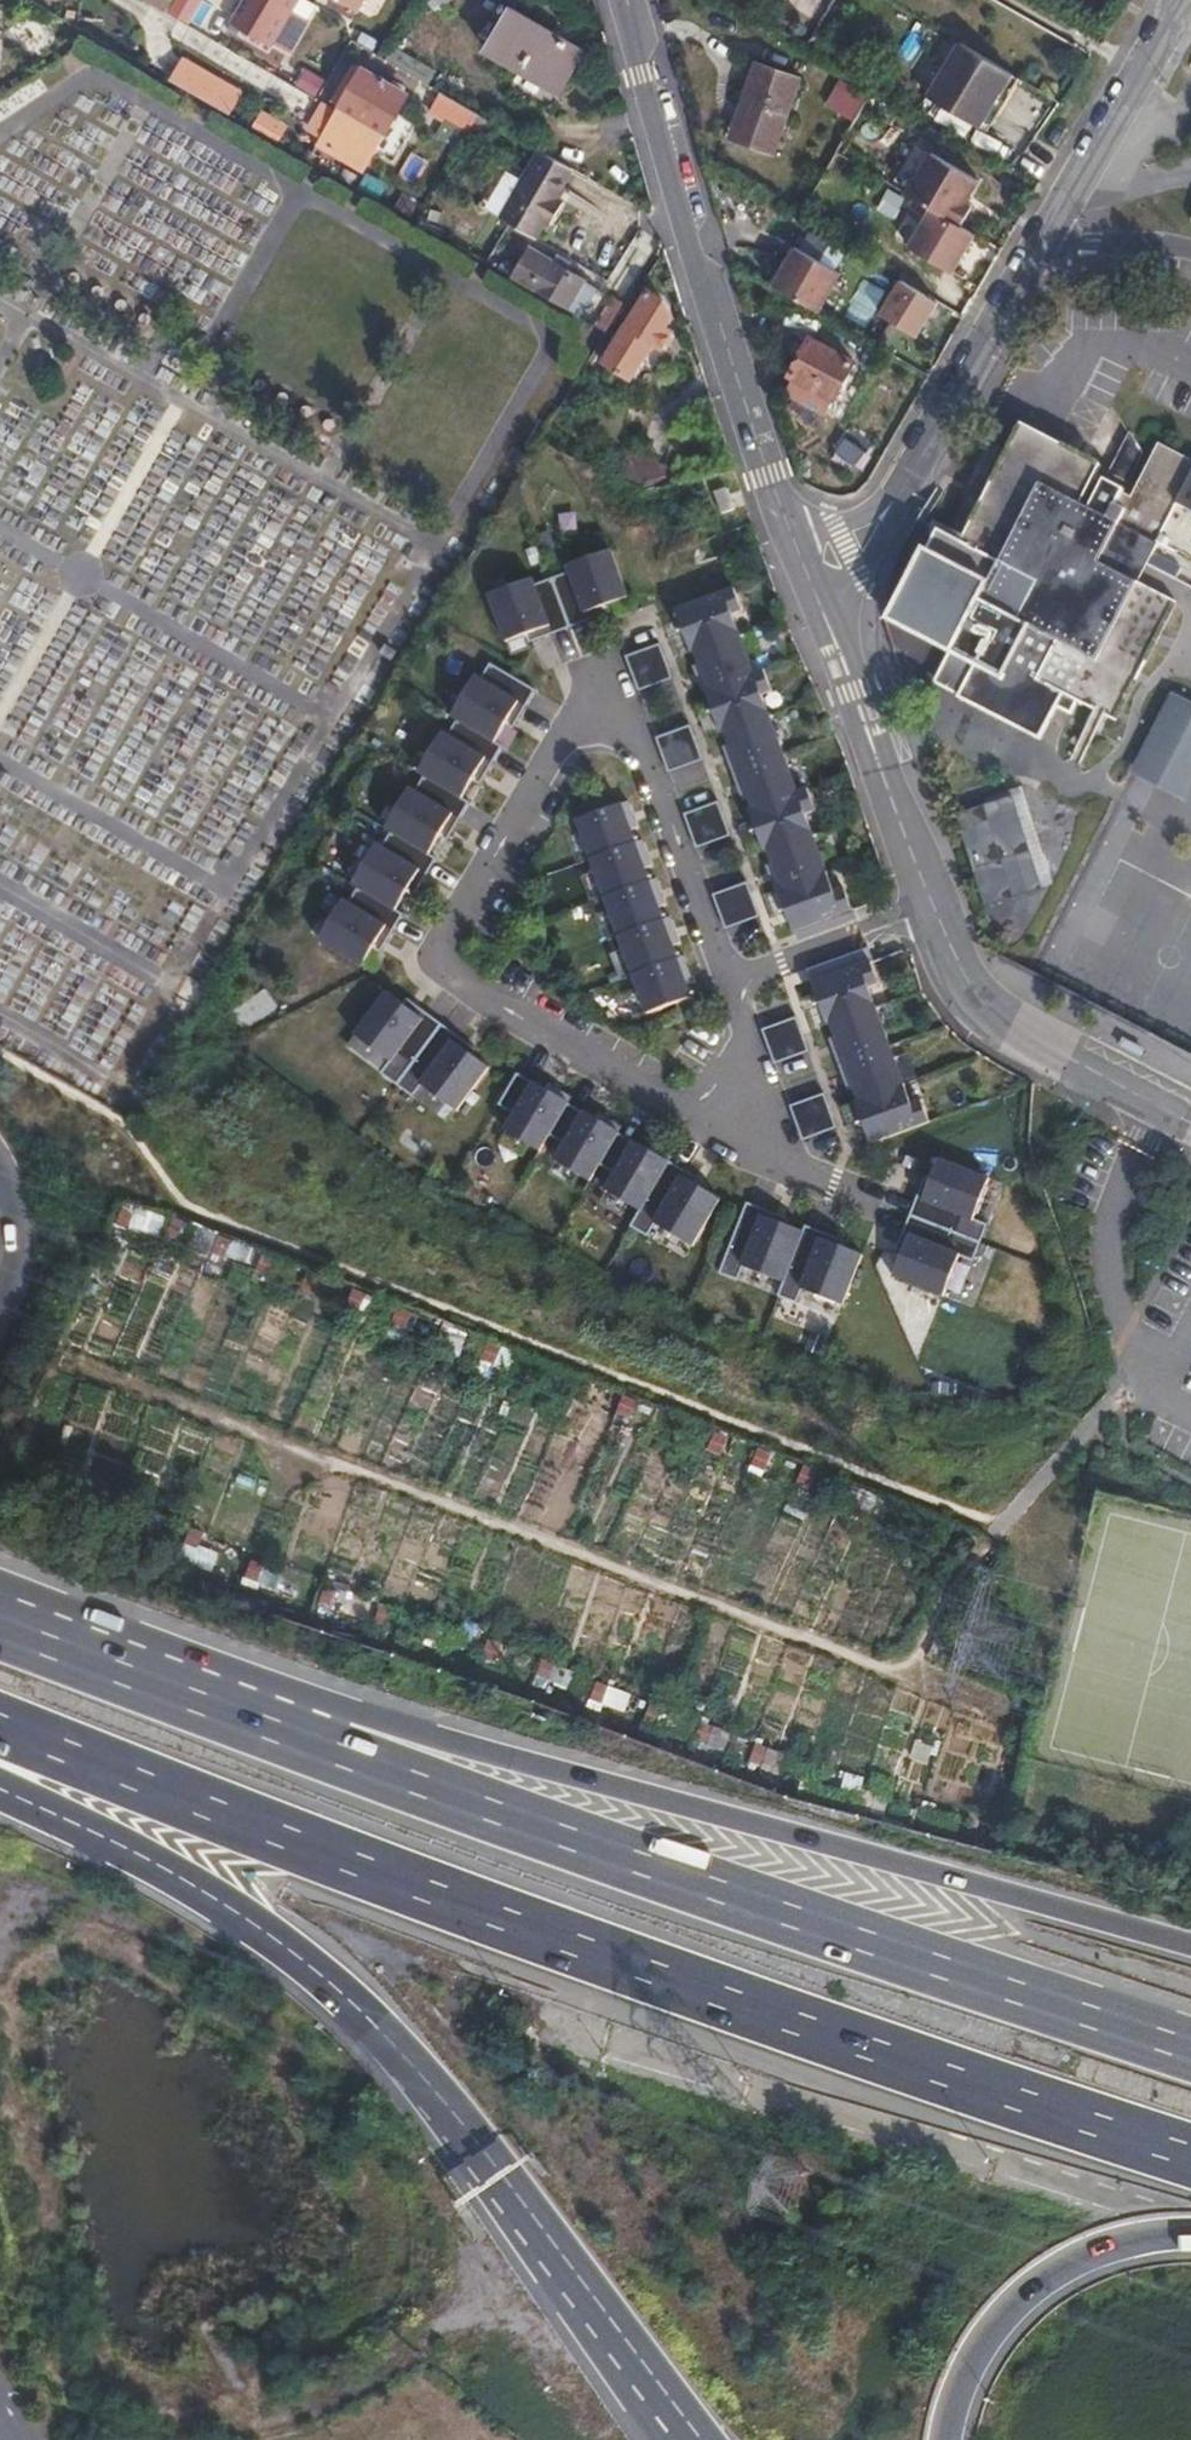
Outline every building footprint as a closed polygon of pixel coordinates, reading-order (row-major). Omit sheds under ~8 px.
[(188,26),(204,0),(174,0),(166,13),(188,26)] [(299,0),(244,0),(231,23),(272,47),(274,45),(293,11),(299,0)] [(357,12),(364,0),(336,0),(357,12)] [(511,7),(485,52),(559,95),(584,50),(511,7)] [(310,21),(293,11),(274,45),(291,54),(310,21)] [(980,129),(1012,74),(959,43),(927,98),(980,129)] [(183,56),(170,79),(231,114),(244,91),(183,56)] [(755,63),(730,138),(774,154),(800,79),(755,63)] [(332,102),(339,106),(361,70),(354,66),(332,102)] [(339,106),(317,143),(363,170),(406,97),(383,83),(384,81),(382,79),(381,81),(361,70),(339,106)] [(837,86),(828,111),(856,121),(865,96),(837,86)] [(434,113),(466,132),(476,113),(445,95),(434,113)] [(476,113),(466,132),(487,144),(498,126),(476,113)] [(514,228),(537,241),(545,225),(548,227),(556,213),(551,210),(574,170),(538,149),(499,219),(514,228)] [(932,152),(907,194),(931,208),(961,226),(972,208),(965,204),(979,180),(932,152)] [(513,186),(499,179),(484,209),(499,216),(513,186)] [(976,234),(961,226),(931,208),(909,247),(954,273),(976,234)] [(530,247),(513,277),(570,307),(586,279),(530,247)] [(839,274),(792,248),(771,288),(818,313),(839,274)] [(935,303),(897,282),(877,317),(915,339),(935,303)] [(648,289),(602,361),(631,380),(653,344),(661,350),(673,333),(667,328),(673,317),(666,301),(648,289)] [(595,326),(606,332),(624,303),(613,296),(595,326)] [(792,378),(784,393),(826,416),(854,361),(810,336),(789,377),(792,378)] [(949,649),(937,672),(962,683),(956,698),(1042,741),(1058,709),(1076,717),(1077,701),(1117,721),(1138,683),(1136,682),(1179,604),(1138,583),(1158,545),(1190,563),(1190,460),(1159,444),(1131,497),(1122,493),(1124,490),(1095,475),(1102,464),(1062,444),(1061,445),(1020,423),(957,539),(936,529),(895,608),(901,623),(949,649)] [(1133,435),(1115,470),(1130,478),(1144,453),(1133,435)] [(623,446),(608,473),(644,491),(672,484),(678,473),(623,446)] [(610,559),(566,576),(568,582),(583,624),(627,606),(610,559)] [(569,629),(583,624),(568,582),(553,587),(569,629)] [(534,586),(488,603),(505,653),(553,635),(536,593),(534,586)] [(536,593),(553,635),(569,629),(553,587),(536,593)] [(724,601),(674,619),(688,660),(694,658),(734,643),(739,641),(724,601)] [(734,643),(694,658),(708,699),(749,684),(734,643)] [(659,649),(627,661),(639,693),(671,682),(659,649)] [(473,685),(519,712),(529,694),(483,669),(473,685)] [(704,701),(716,736),(723,734),(763,719),(767,717),(754,683),(749,684),(708,699),(704,701)] [(473,685),(451,723),(496,749),(519,712),(473,685)] [(1176,698),(1137,773),(1185,797),(1190,785),(1190,706),(1176,698)] [(763,719),(723,734),(739,774),(779,757),(763,719)] [(441,741),(485,767),(496,749),(451,723),(441,741)] [(690,728),(657,740),(669,772),(702,761),(690,728)] [(441,741),(419,777),(464,803),(485,767),(441,741)] [(739,774),(753,811),(794,794),(779,757),(739,774)] [(453,820),(464,803),(419,777),(407,795),(453,820)] [(747,813),(762,854),(765,853),(810,836),(813,835),(797,793),(794,794),(753,811),(747,813)] [(407,795),(386,832),(431,859),(453,820),(407,795)] [(718,803),(685,815),(697,849),(729,837),(718,803)] [(619,806),(576,822),(589,862),(633,846),(619,806)] [(810,836),(765,853),(782,896),(826,879),(810,836)] [(374,855),(416,879),(424,864),(383,840),(374,855)] [(633,846),(589,862),(603,902),(646,886),(633,846)] [(374,855),(352,893),(395,917),(416,879),(374,855)] [(792,938),(844,918),(830,878),(826,879),(782,896),(777,898),(792,938)] [(646,886),(603,902),(617,944),(661,928),(646,886)] [(746,886),(714,899),(726,931),(759,919),(746,886)] [(343,908),(387,933),(395,917),(352,893),(343,908)] [(343,908),(321,947),(365,973),(387,933),(343,908)] [(661,928),(617,944),(630,982),(674,965),(661,928)] [(674,965),(630,982),(644,1021),(689,1006),(674,965)] [(861,975),(813,992),(826,1029),(830,1027),(873,1011),(876,1010),(861,975)] [(424,1017),(387,992),(352,1044),(386,1073),(398,1054),(424,1017)] [(830,1027),(843,1064),(887,1048),(873,1011),(830,1027)] [(439,1029),(424,1017),(398,1054),(413,1064),(439,1029)] [(796,1021),(763,1032),(774,1065),(808,1053),(796,1021)] [(428,1074),(454,1038),(439,1029),(413,1064),(428,1074)] [(491,1065),(454,1038),(428,1074),(418,1089),(458,1117),(491,1065)] [(887,1048),(843,1064),(856,1101),(899,1085),(887,1048)] [(513,1116),(534,1080),(519,1071),(499,1107),(513,1116)] [(570,1103),(534,1080),(513,1116),(503,1134),(539,1156),(550,1137),(570,1103)] [(848,1105),(867,1146),(918,1128),(903,1083),(899,1085),(856,1101),(848,1105)] [(824,1096),(790,1109),(803,1142),(836,1130),(824,1096)] [(585,1112),(570,1103),(550,1137),(565,1146),(585,1112)] [(619,1133),(585,1112),(565,1146),(555,1164),(588,1185),(600,1165),(619,1133)] [(634,1141),(619,1133),(600,1165),(615,1173),(634,1141)] [(671,1164),(634,1141),(615,1173),(603,1192),(640,1216),(647,1205),(671,1164)] [(685,1171),(671,1164),(647,1205),(661,1213),(685,1171)] [(990,1184),(936,1164),(921,1211),(953,1223),(973,1230),(990,1184)] [(722,1192),(685,1171),(661,1213),(653,1227),(691,1249),(722,1192)] [(748,1256),(762,1215),(746,1209),(731,1250),(748,1256)] [(953,1223),(921,1211),(915,1225),(947,1238),(953,1223)] [(805,1233),(762,1215),(748,1256),(739,1279),(782,1294),(790,1274),(805,1233)] [(915,1225),(908,1240),(941,1252),(947,1238),(915,1225)] [(820,1237),(805,1233),(790,1274),(804,1280),(820,1237)] [(865,1256),(820,1237),(804,1280),(797,1300),(842,1317),(865,1256)] [(941,1252),(908,1240),(889,1286),(945,1307),(963,1260),(941,1252)]
